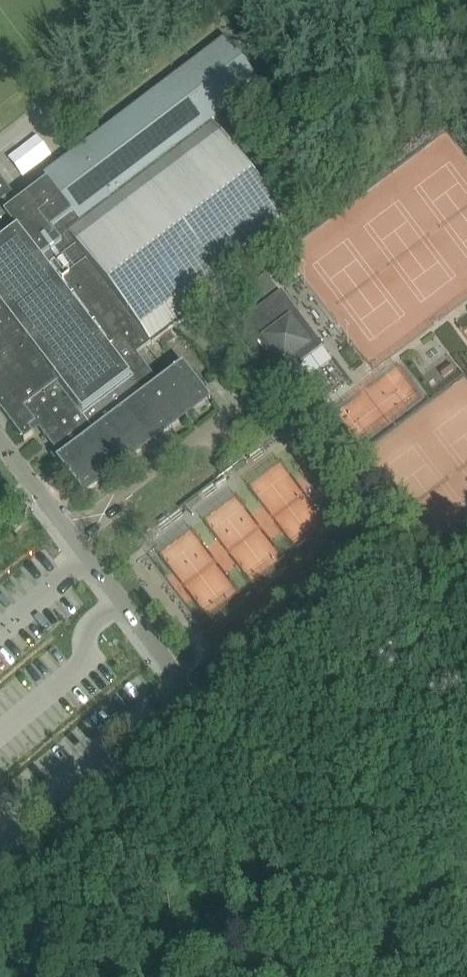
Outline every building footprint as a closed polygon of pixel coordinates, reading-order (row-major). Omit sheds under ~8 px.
[(2,411),(25,441),(34,434),(30,428),(36,424),(61,457),(57,460),(84,495),(148,446),(142,438),(204,391),(185,364),(160,383),(138,355),(152,344),(153,345),(162,339),(173,330),(298,235),(212,119),(261,83),(226,38),(77,151),(43,176),(47,181),(35,191),(23,200),(20,202),(0,176),(0,408),(2,411)] [(269,290),(262,281),(246,293),(253,302),(269,290)] [(297,312),(282,292),(235,327),(276,382),(289,373),(284,366),(312,345),(291,317),(297,312)] [(173,330),(162,339),(167,345),(178,337),(173,330)] [(364,415),(416,392),(405,366),(353,389),(364,415)] [(294,531),(325,514),(309,487),(279,504),(294,531)]
